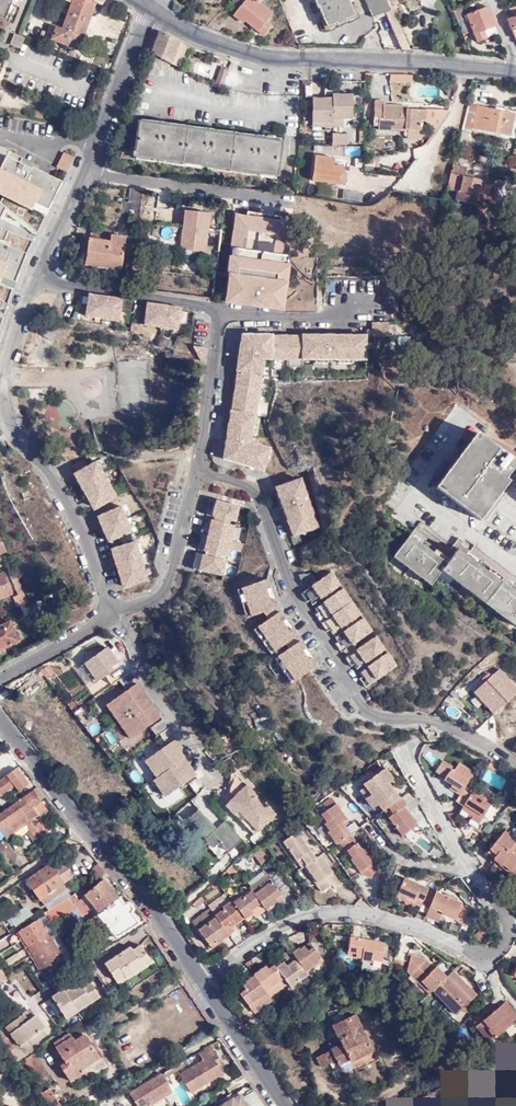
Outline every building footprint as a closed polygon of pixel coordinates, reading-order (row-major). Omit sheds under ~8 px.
[(4,19),(12,0),(0,0),(0,17),(4,19)] [(64,3),(70,7),(62,28),(50,24),(46,32),(45,32),(44,36),(78,48),(96,2),(101,4),(103,0),(65,0),(64,3)] [(233,15),(241,23),(243,20),(262,36),(271,25),(265,21),(272,13),(258,2),(260,0),(245,0),(233,15)] [(327,29),(355,18),(347,0),(315,0),(327,29)] [(407,48),(385,0),(365,0),(372,17),(384,12),(401,48),(407,48)] [(477,11),(474,4),(453,13),(458,26),(468,21),(476,43),(487,38),(484,29),(494,26),(486,7),(477,11)] [(513,18),(511,18),(508,20),(512,31),(515,29),(515,17),(513,18)] [(179,41),(160,31),(152,52),(171,63),(179,41)] [(24,38),(14,34),(9,44),(19,48),(24,38)] [(186,46),(179,41),(171,63),(178,67),(186,46)] [(341,96),(334,96),(334,97),(332,117),(343,117),(352,118),(353,95),(341,93),(341,96)] [(334,97),(325,96),(314,95),(313,97),(313,108),(312,120),(332,121),(332,117),(334,97)] [(313,108),(313,97),(306,96),(305,107),(313,108)] [(423,123),(424,111),(405,111),(405,108),(382,107),(382,103),(373,102),(371,126),(377,127),(376,132),(389,133),(389,130),(419,132),(420,123),(423,123)] [(515,115),(477,107),(473,128),(510,137),(515,115)] [(439,124),(444,115),(438,112),(434,121),(439,124)] [(342,125),(343,117),(332,117),(332,121),(332,125),(342,125)] [(281,143),(262,140),(253,139),(214,133),(206,132),(167,126),(159,125),(138,122),(135,149),(130,148),(132,137),(123,136),(119,157),(133,159),(134,156),(276,177),(281,143)] [(458,144),(463,145),(464,142),(467,143),(470,130),(461,128),(458,144)] [(331,132),(330,144),(345,144),(345,133),(331,132)] [(464,142),(463,145),(462,150),(469,151),(471,144),(467,143),(464,142)] [(55,167),(69,173),(76,157),(62,152),(55,167)] [(47,218),(63,178),(0,153),(0,199),(47,218)] [(343,161),(315,157),(313,181),(341,184),(345,182),(346,173),(343,170),(343,161)] [(453,163),(447,189),(457,191),(455,199),(476,204),(478,196),(495,200),(498,186),(481,182),(481,181),(472,179),(472,175),(466,174),(468,167),(453,163)] [(139,219),(142,190),(129,188),(127,201),(123,200),(121,216),(139,219)] [(352,189),(352,202),(362,204),(363,190),(352,189)] [(8,231),(32,240),(38,222),(0,208),(0,238),(5,240),(8,231)] [(91,226),(89,239),(110,242),(111,236),(112,229),(91,226)] [(218,250),(220,231),(192,227),(190,249),(218,252),(218,250)] [(110,243),(124,245),(125,238),(111,236),(110,242),(110,243)] [(133,265),(135,247),(124,245),(110,243),(110,242),(89,239),(88,238),(84,264),(120,270),(121,263),(133,265)] [(12,291),(26,252),(0,243),(0,287),(12,291)] [(218,252),(215,277),(230,278),(231,268),(250,270),(250,269),(252,254),(252,253),(218,250),(218,252)] [(260,255),(252,254),(250,269),(258,269),(260,255)] [(124,283),(131,284),(132,271),(126,270),(124,283)] [(120,321),(123,299),(114,297),(114,300),(98,298),(99,295),(89,294),(86,316),(103,318),(120,321)] [(178,330),(182,308),(172,306),(172,309),(164,308),(157,306),(157,304),(148,302),(144,325),(161,327),(178,330)] [(60,308),(50,310),(52,322),(62,320),(60,308)] [(390,337),(390,323),(386,323),(373,322),(373,337),(390,337)] [(61,330),(49,326),(44,336),(52,341),(61,330)] [(272,359),(272,335),(247,335),(246,346),(242,345),(232,412),(254,415),(256,415),(264,359),(272,359)] [(304,359),(304,335),(296,335),(296,338),(280,338),(280,335),(272,335),(272,359),(304,359)] [(366,359),(366,336),(304,335),(304,359),(316,359),(316,354),(327,354),(326,359),(340,359),(340,355),(354,355),(354,359),(366,359)] [(206,361),(208,348),(194,346),(201,361),(206,361)] [(246,441),(249,426),(253,427),(254,415),(232,412),(225,455),(231,456),(230,461),(263,471),(270,448),(250,442),(246,441)] [(476,432),(435,488),(479,520),(509,481),(505,478),(515,463),(515,462),(476,432)] [(77,472),(89,465),(85,458),(73,465),(77,472)] [(117,496),(97,461),(89,465),(77,472),(74,474),(78,481),(81,480),(86,489),(83,490),(91,504),(94,503),(97,508),(112,500),(117,496)] [(318,527),(301,479),(277,488),(280,496),(282,496),(296,535),(294,536),(293,535),(291,536),(294,545),(302,542),(299,534),(318,527)] [(296,535),(282,496),(280,496),(277,497),(286,520),(288,519),(293,535),(294,536),(296,535)] [(236,522),(240,506),(210,499),(207,515),(214,517),(230,520),(236,522)] [(115,509),(112,500),(97,508),(100,515),(115,509)] [(132,531),(121,506),(115,509),(100,515),(97,516),(101,524),(104,523),(108,532),(105,534),(108,542),(111,540),(126,534),(132,531)] [(231,541),(235,525),(229,524),(213,520),(206,518),(202,534),(231,541)] [(130,543),(126,534),(111,540),(114,548),(130,543)] [(227,557),(231,541),(202,534),(198,549),(206,551),(222,555),(227,557)] [(425,547),(412,535),(393,556),(429,583),(444,562),(434,554),(438,549),(429,542),(425,547)] [(148,580),(136,541),(130,543),(114,548),(111,549),(114,557),(117,556),(120,566),(117,567),(122,583),(125,582),(127,587),(148,580)] [(480,565),(458,549),(441,570),(485,604),(502,581),(487,572),(489,567),(482,562),(480,565)] [(227,560),(221,559),(205,555),(197,553),(194,569),(223,576),(227,560)] [(3,562),(23,605),(29,602),(10,558),(3,562)] [(324,597),(336,589),(341,585),(332,573),(318,582),(306,590),(301,594),(307,602),(309,601),(313,605),(324,597)] [(0,576),(0,598),(12,593),(4,574),(0,576)] [(318,582),(312,574),(299,575),(302,585),(306,590),(318,582)] [(269,594),(267,590),(270,588),(267,579),(242,588),(247,602),(269,594)] [(502,586),(486,606),(515,626),(515,624),(515,589),(513,587),(510,591),(502,586)] [(321,623),(352,601),(343,588),(338,592),(327,600),(315,608),(318,613),(315,614),(321,623)] [(327,600),(338,592),(336,589),(324,597),(327,600)] [(277,607),(274,599),(274,598),(271,599),(269,594),(247,602),(252,616),(264,612),(275,608),(277,607)] [(345,626),(356,618),(362,615),(352,601),(321,623),(327,632),(330,630),(333,634),(345,626)] [(23,605),(21,606),(27,618),(35,614),(29,602),(23,605)] [(267,639),(286,626),(283,621),(285,619),(280,612),(278,613),(275,608),(264,612),(269,619),(258,626),(267,639)] [(356,642),(373,631),(364,618),(359,621),(347,629),(335,637),(338,642),(335,644),(341,652),(344,650),(356,642)] [(347,629),(359,621),(356,618),(345,626),(347,629)] [(292,628),(285,619),(283,621),(286,626),(289,630),(291,628),(292,629),(292,628)] [(0,627),(0,650),(20,642),(12,622),(0,627)] [(295,637),(297,636),(292,629),(291,628),(289,630),(286,626),(267,639),(275,651),(286,644),(295,637)] [(386,649),(376,636),(360,648),(348,656),(345,658),(351,667),(354,665),(357,669),(369,661),(380,653),(386,649)] [(287,668),(306,655),(303,651),(306,649),(305,648),(300,641),(298,642),(295,637),(286,644),(289,648),(279,656),(287,668)] [(21,647),(23,652),(39,644),(36,640),(21,647)] [(360,648),(356,642),(344,650),(348,656),(360,648)] [(127,675),(108,648),(82,665),(95,684),(107,676),(113,685),(127,675)] [(312,658),(306,648),(305,648),(306,649),(303,651),(306,655),(309,659),(312,657),(312,658)] [(366,687),(397,666),(388,652),(372,664),(359,672),(362,677),(360,679),(366,687)] [(372,664),(382,656),(380,653),(369,661),(372,664)] [(317,665),(312,658),(312,657),(309,659),(306,655),(287,668),(296,681),(317,665)] [(473,692),(494,713),(515,693),(515,687),(499,668),(473,692)] [(136,685),(106,706),(131,740),(161,719),(136,685)] [(112,748),(128,738),(118,724),(103,734),(112,748)] [(176,740),(145,761),(157,778),(154,781),(165,797),(196,776),(184,760),(188,757),(176,740)] [(418,757),(436,765),(442,752),(424,744),(418,757)] [(17,767),(9,755),(0,761),(0,779),(17,767)] [(470,792),(472,789),(464,784),(473,772),(458,763),(452,771),(449,769),(443,780),(449,784),(448,785),(459,792),(454,800),(462,805),(470,792)] [(0,782),(0,794),(2,797),(16,786),(21,792),(30,784),(18,768),(0,782)] [(380,804),(385,811),(399,800),(401,798),(389,783),(391,781),(389,778),(391,776),(385,768),(364,784),(366,787),(361,791),(367,799),(373,795),(380,804)] [(245,827),(254,837),(272,820),(237,783),(230,789),(238,797),(235,799),(229,805),(248,825),(245,827)] [(47,798),(39,788),(35,790),(42,801),(47,798)] [(34,789),(17,803),(30,821),(47,808),(42,801),(35,790),(34,789)] [(404,806),(408,812),(419,804),(411,790),(401,798),(406,804),(404,806)] [(462,805),(460,808),(471,815),(466,822),(474,827),(491,802),(479,793),(477,796),(470,792),(462,805)] [(367,799),(375,808),(380,804),(373,795),(367,799)] [(191,803),(199,811),(206,805),(198,797),(191,803)] [(390,818),(403,835),(413,828),(418,824),(408,812),(406,810),(404,812),(401,809),(404,806),(406,804),(401,798),(399,800),(385,811),(390,818)] [(321,806),(326,812),(335,806),(331,800),(321,806)] [(17,803),(11,807),(0,815),(0,816),(14,834),(15,833),(23,843),(26,841),(22,836),(28,832),(30,830),(39,842),(44,838),(35,827),(30,821),(17,803)] [(226,808),(245,827),(248,825),(229,805),(226,808)] [(338,845),(350,836),(344,827),(342,824),(346,821),(335,806),(326,812),(318,817),(323,825),(322,826),(336,846),(338,845)] [(199,831),(202,828),(194,820),(201,813),(199,811),(189,820),(199,831)] [(201,813),(194,820),(202,828),(199,831),(197,833),(223,860),(243,841),(225,823),(217,831),(201,813)] [(0,816),(0,838),(5,834),(8,838),(14,834),(0,816)] [(41,823),(35,827),(44,838),(45,840),(51,836),(41,823)] [(413,828),(417,832),(424,830),(418,823),(418,824),(413,828)] [(515,864),(515,854),(510,849),(513,844),(515,840),(515,838),(505,829),(488,851),(495,857),(494,858),(511,871),(511,870),(515,864)] [(30,830),(28,832),(37,843),(39,842),(30,830)] [(305,868),(315,860),(297,835),(282,845),(296,864),(293,865),(298,873),(305,868)] [(362,852),(350,836),(338,845),(360,874),(371,878),(379,866),(365,850),(362,852)] [(269,859),(260,848),(251,854),(253,857),(260,866),(269,859)] [(253,857),(251,854),(243,860),(246,863),(253,857)] [(341,885),(320,857),(315,860),(305,868),(317,884),(315,886),(320,893),(331,886),(334,890),(341,885)] [(102,877),(108,873),(100,863),(94,868),(102,877)] [(43,867),(27,878),(46,905),(68,890),(64,883),(74,876),(66,865),(56,871),(52,865),(46,870),(43,867)] [(267,876),(257,883),(259,886),(269,879),(267,876)] [(100,913),(121,898),(121,897),(105,878),(84,893),(86,895),(98,911),(100,913)] [(416,915),(423,919),(425,915),(434,894),(427,891),(429,888),(404,878),(398,892),(406,896),(405,898),(420,905),(416,915)] [(257,883),(249,889),(250,890),(265,910),(283,898),(269,879),(259,886),(257,883)] [(249,889),(248,887),(239,894),(241,896),(241,897),(250,890),(249,889)] [(243,919),(245,921),(250,917),(256,913),(258,916),(265,910),(250,890),(241,897),(241,896),(231,902),(243,919)] [(461,903),(436,892),(434,894),(425,915),(438,920),(441,912),(462,922),(468,909),(460,905),(461,903)] [(74,895),(56,906),(61,914),(79,902),(74,895)] [(79,902),(61,914),(62,914),(63,917),(77,907),(86,919),(98,911),(86,895),(83,897),(84,898),(79,902)] [(118,937),(141,923),(133,913),(134,910),(134,907),(133,905),(131,904),(129,903),(126,904),(121,898),(100,913),(92,919),(92,923),(93,925),(94,926),(95,927),(97,927),(96,933),(102,941),(108,942),(117,937),(118,937)] [(216,918),(229,935),(235,930),(232,927),(243,919),(231,902),(222,909),(224,912),(216,918)] [(56,906),(46,913),(47,915),(50,921),(61,914),(56,906)] [(222,909),(213,915),(214,916),(216,918),(224,912),(222,909)] [(213,915),(210,911),(192,924),(197,931),(207,924),(205,922),(214,916),(213,915)] [(61,914),(50,921),(52,923),(63,917),(62,914),(61,914)] [(50,921),(47,915),(19,932),(49,978),(76,961),(52,923),(50,921)] [(211,949),(229,935),(216,918),(214,916),(205,922),(207,924),(197,931),(211,949)] [(360,937),(360,926),(352,926),(352,937),(360,937)] [(481,927),(473,934),(481,943),(488,936),(481,927)] [(324,940),(317,929),(308,931),(309,943),(310,943),(324,940)] [(385,943),(365,939),(365,942),(360,941),(360,939),(350,936),(347,955),(362,957),(372,959),(382,961),(385,943)] [(310,943),(309,943),(300,949),(299,948),(292,954),(307,973),(314,968),(313,966),(322,959),(310,943)] [(152,962),(141,945),(133,951),(131,948),(106,965),(118,983),(152,962)] [(287,985),(289,987),(308,974),(307,973),(292,954),(290,951),(289,950),(283,955),(289,965),(287,966),(284,962),(275,968),(284,980),(287,985)] [(432,990),(447,976),(437,966),(435,968),(432,971),(430,969),(433,966),(426,959),(411,955),(407,970),(419,983),(422,980),(432,991),(432,990)] [(308,974),(310,977),(327,965),(322,959),(313,966),(314,968),(307,973),(308,974)] [(265,967),(253,975),(254,976),(269,997),(277,992),(274,987),(284,980),(275,968),(273,966),(268,969),(265,967)] [(477,994),(452,970),(447,976),(432,990),(456,1014),(477,994)] [(269,997),(254,976),(246,981),(247,982),(237,990),(250,1008),(260,1001),(262,1002),(269,997)] [(287,985),(284,980),(274,987),(277,992),(287,985)] [(419,983),(429,994),(432,991),(422,980),(419,983)] [(63,1018),(98,996),(88,981),(81,986),(78,982),(68,989),(67,986),(49,997),(63,1018)] [(254,1013),(272,1001),(269,997),(262,1002),(260,1001),(250,1008),(254,1013)] [(475,1026),(488,1041),(494,1037),(495,1038),(513,1022),(512,1021),(515,1018),(515,1014),(506,1001),(475,1026)] [(34,1052),(33,1051),(27,1042),(44,1028),(35,1015),(28,1021),(23,1014),(5,1027),(11,1035),(2,1041),(3,1042),(17,1062),(21,1059),(34,1052)] [(354,1015),(332,1025),(340,1043),(315,1055),(319,1065),(334,1058),(337,1064),(348,1059),(349,1061),(371,1050),(354,1015)] [(75,1042),(69,1034),(53,1044),(65,1062),(60,1065),(70,1082),(84,1073),(86,1076),(103,1065),(99,1059),(99,1057),(85,1035),(75,1042)] [(219,1067),(222,1065),(211,1046),(199,1054),(203,1060),(180,1075),(191,1094),(223,1074),(219,1067)] [(48,1089),(51,1087),(45,1078),(49,1076),(35,1053),(23,1061),(40,1091),(48,1105),(47,1105),(59,1105),(48,1089)] [(163,1074),(165,1078),(185,1065),(183,1061),(163,1074)] [(163,1074),(131,1094),(138,1105),(144,1105),(150,1102),(153,1100),(171,1089),(172,1089),(165,1078),(163,1074)] [(153,1100),(150,1102),(151,1105),(165,1096),(169,1102),(174,1098),(171,1089),(153,1100)] [(221,1105),(248,1105),(241,1095),(233,1100),(232,1099),(221,1105)]
